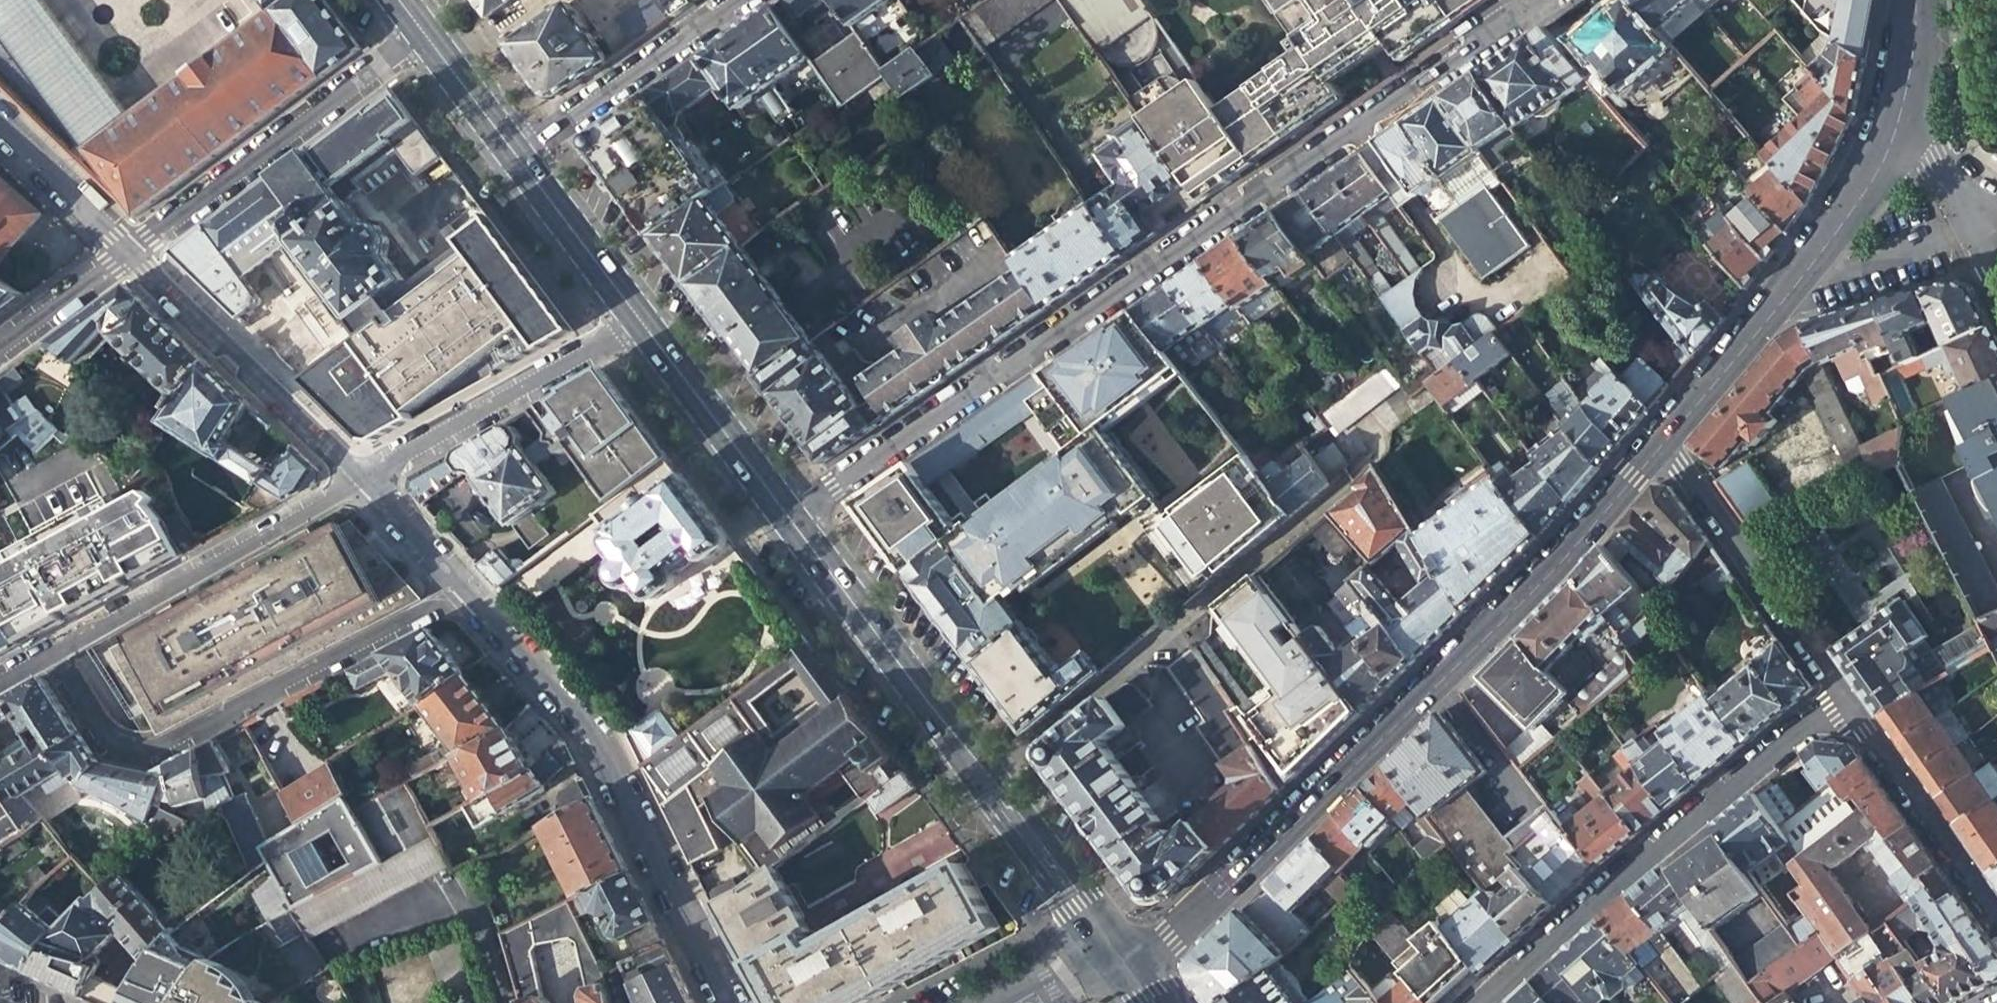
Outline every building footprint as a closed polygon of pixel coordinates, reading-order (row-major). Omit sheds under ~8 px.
[(64,125),(57,130),(30,95),(16,105),(74,161),(85,153),(121,121),(31,0),(0,0),(0,39),(64,125)] [(85,153),(117,196),(112,199),(134,220),(360,51),(322,0),(286,0),(269,10),(121,121),(85,153)] [(269,10),(286,0),(262,0),(269,10)] [(479,10),(487,21),(518,0),(471,0),(479,10)] [(671,19),(658,0),(645,0),(614,22),(632,47),(671,19)] [(671,19),(684,10),(694,3),(692,0),(658,0),(671,19)] [(829,14),(839,7),(834,0),(788,0),(801,20),(807,16),(813,25),(829,14)] [(839,7),(855,29),(895,0),(834,0),(839,7)] [(1056,0),(992,0),(975,13),(963,21),(983,52),(1056,0)] [(1122,0),(1059,0),(1142,122),(1201,206),(1224,191),(1154,89),(1140,70),(1102,14),(1122,0)] [(1142,0),(1122,0),(1102,14),(1140,70),(1163,54),(1159,48),(1160,45),(1161,40),(1161,34),(1159,25),(1142,0)] [(1489,0),(1385,0),(1366,13),(1357,0),(1279,0),(1291,18),(1286,21),(1302,46),(1297,50),(1301,58),(1219,114),(1228,127),(1252,162),(1303,127),(1342,100),(1332,83),(1361,63),(1388,44),(1399,61),(1431,39),(1465,17),(1489,0)] [(1671,45),(1661,34),(1630,0),(1628,0),(1599,25),(1592,31),(1583,26),(1574,31),(1576,42),(1578,44),(1565,55),(1589,82),(1608,103),(1621,92),(1633,106),(1640,110),(1644,112),(1650,112),(1657,110),(1663,107),(1698,76),(1671,45)] [(1697,2),(1695,0),(1630,0),(1661,34),(1697,2)] [(1697,2),(1707,13),(1723,0),(1695,0),(1697,2)] [(1826,36),(1835,42),(1866,61),(1879,0),(1837,0),(1826,36)] [(1671,45),(1707,13),(1697,2),(1661,34),(1671,45)] [(534,29),(507,48),(545,98),(548,100),(551,100),(554,100),(559,99),(608,64),(567,5),(534,29)] [(809,61),(772,7),(747,24),(723,42),(759,95),(760,96),(779,124),(793,115),(774,86),(809,61)] [(829,14),(850,43),(860,36),(855,29),(839,7),(829,14)] [(1517,132),(1589,82),(1565,55),(1543,31),(1513,52),(1479,76),(1517,132)] [(841,109),(888,75),(860,36),(850,43),(837,53),(831,48),(827,49),(820,52),(823,62),(814,69),(841,109)] [(940,37),(918,53),(934,77),(957,62),(940,37)] [(738,110),(759,95),(723,42),(710,50),(700,57),(721,86),(738,110)] [(1815,70),(1816,72),(1856,116),(1862,85),(1866,61),(1835,42),(1829,57),(1815,70)] [(903,98),(934,77),(918,53),(888,75),(903,98)] [(678,118),(721,86),(700,57),(663,84),(645,96),(663,121),(671,115),(678,118)] [(1787,104),(1803,123),(1834,158),(1847,134),(1856,116),(1816,72),(1799,90),(1800,92),(1787,104)] [(1521,138),(1517,132),(1479,76),(1464,86),(1443,100),(1480,157),(1500,178),(1513,167),(1504,153),(1521,138)] [(1164,81),(1154,89),(1224,191),(1233,184),(1257,168),(1252,162),(1228,127),(1219,114),(1200,86),(1188,94),(1180,83),(1178,82),(1171,81),(1164,81)] [(416,177),(441,159),(421,133),(389,90),(306,152),(344,204),(346,202),(361,191),(354,181),(396,151),(416,177)] [(674,129),(678,118),(671,115),(663,121),(645,96),(626,110),(589,136),(587,139),(585,144),(585,149),(587,152),(612,187),(651,239),(712,196),(715,194),(699,172),(700,170),(682,144),(683,143),(674,129)] [(1401,211),(1454,174),(1466,166),(1480,157),(1443,100),(1402,129),(1362,156),(1393,198),(1399,207),(1401,211)] [(1180,204),(1188,215),(1201,206),(1142,122),(1098,153),(1104,163),(1100,166),(1113,184),(1117,183),(1123,192),(1089,209),(1124,259),(1170,228),(1162,217),(1180,204)] [(1750,138),(1773,167),(1808,208),(1823,178),(1834,158),(1803,123),(1788,135),(1762,128),(1750,138)] [(763,138),(766,140),(771,139),(773,138),(774,136),(775,134),(775,131),(774,128),(772,126),(770,125),(766,125),(763,128),(761,130),(761,136),(763,138)] [(303,273),(343,326),(351,320),(395,287),(405,281),(388,258),(389,241),(379,226),(363,225),(346,202),(344,204),(306,152),(171,254),(239,320),(263,302),(247,279),(286,250),(303,273)] [(1393,198),(1362,156),(1352,163),(1334,176),(1364,219),(1393,198)] [(1454,174),(1473,200),(1484,192),(1466,166),(1454,174)] [(1748,188),(1759,202),(1788,235),(1797,222),(1808,208),(1773,167),(1748,188)] [(1364,219),(1334,176),(1322,184),(1306,195),(1337,239),(1364,219)] [(42,217),(0,181),(0,264),(42,217)] [(1489,189),(1484,192),(1473,200),(1443,223),(1485,283),(1532,249),(1489,189)] [(1327,287),(1356,267),(1337,239),(1306,195),(1294,203),(1276,215),(1314,269),(1324,283),(1327,287)] [(718,206),(712,196),(651,239),(667,260),(688,289),(739,249),(715,214),(718,211),(718,206)] [(1382,220),(1399,207),(1393,198),(1364,219),(1371,228),(1395,261),(1406,254),(1382,220)] [(1014,263),(1022,274),(1047,312),(1095,279),(1124,259),(1089,209),(1084,201),(1057,221),(1062,229),(1014,263)] [(1724,212),(1739,230),(1768,264),(1780,247),(1788,235),(1759,202),(1742,217),(1732,206),(1724,212)] [(1279,293),(1314,269),(1276,215),(1262,225),(1241,240),(1275,288),(1279,293)] [(1355,240),(1371,228),(1364,219),(1337,239),(1356,267),(1380,300),(1382,304),(1394,295),(1355,240)] [(490,223),(464,244),(470,250),(537,324),(520,337),(537,353),(573,332),(490,223)] [(985,224),(979,228),(985,235),(983,236),(988,243),(994,239),(985,224)] [(1703,240),(1747,293),(1758,278),(1768,264),(1739,230),(1721,244),(1712,234),(1703,240)] [(1238,313),(1275,288),(1241,240),(1222,253),(1203,266),(1234,307),(1238,313)] [(740,249),(739,249),(688,289),(730,344),(782,305),(740,249)] [(520,337),(537,324),(470,250),(401,297),(395,287),(351,320),(366,336),(353,344),(410,409),(520,337)] [(1200,331),(1216,320),(1234,307),(1203,266),(1187,277),(1170,289),(1200,331)] [(1426,272),(1394,295),(1382,304),(1408,340),(1437,382),(1463,363),(1497,338),(1500,336),(1483,318),(1465,330),(1452,333),(1437,330),(1427,324),(1419,313),(1415,299),(1417,284),(1426,272)] [(861,413),(810,343),(757,381),(790,425),(821,467),(944,383),(1047,312),(1022,274),(941,329),(933,318),(902,340),(909,351),(862,383),(875,403),(861,413)] [(1632,280),(1673,336),(1693,363),(1720,332),(1724,325),(1708,306),(1696,309),(1683,299),(1667,286),(1661,278),(1657,279),(1649,276),(1642,276),(1635,278),(1632,280)] [(26,297),(0,281),(0,316),(26,297)] [(80,374),(110,339),(142,303),(125,286),(74,323),(46,344),(49,351),(76,370),(80,374)] [(1973,294),(1965,290),(1956,286),(1908,300),(1878,308),(1894,344),(1905,367),(1950,349),(1991,329),(1980,308),(1973,294)] [(1200,331),(1170,289),(1154,299),(1132,312),(1165,356),(1200,331)] [(110,339),(179,402),(206,364),(142,303),(110,339)] [(810,343),(782,305),(730,344),(741,359),(757,381),(810,343)] [(1242,319),(1238,313),(1234,307),(1216,320),(1224,331),(1242,319)] [(1865,356),(1881,349),(1894,344),(1878,308),(1862,313),(1846,317),(1865,356)] [(884,551),(905,579),(947,547),(995,611),(1123,516),(1128,522),(1133,518),(1152,503),(1102,442),(1096,436),(1176,370),(1171,364),(1165,356),(1132,312),(1039,378),(1069,420),(1046,436),(1059,453),(1057,455),(1059,458),(1048,466),(1046,463),(988,506),(979,494),(944,520),(919,486),(930,477),(919,461),(879,488),(852,507),(884,551)] [(1875,407),(1891,401),(1881,377),(1877,378),(1865,356),(1846,317),(1804,328),(1823,367),(1834,362),(1851,398),(1868,392),(1875,407)] [(1857,485),(1877,477),(1864,451),(1823,367),(1804,328),(1783,342),(1764,364),(1713,422),(1690,448),(1723,471),(1749,441),(1757,448),(1778,423),(1770,416),(1807,371),(1823,396),(1817,400),(1857,485)] [(1968,395),(1996,382),(1996,341),(1991,329),(1950,349),(1905,367),(1897,370),(1903,384),(1920,377),(1942,369),(1950,385),(1960,381),(1968,395)] [(1206,339),(1200,331),(1165,356),(1171,364),(1177,359),(1206,339)] [(1662,350),(1682,376),(1693,363),(1673,336),(1662,350)] [(1512,360),(1497,338),(1463,363),(1478,385),(1512,360)] [(353,344),(303,381),(365,441),(375,443),(419,419),(410,409),(353,344)] [(1881,349),(1892,372),(1897,370),(1905,367),(1894,344),(1881,349)] [(1599,357),(1570,391),(1590,420),(1619,448),(1638,426),(1651,412),(1621,383),(1599,357)] [(1182,365),(1177,359),(1171,364),(1176,370),(1182,365)] [(1451,420),(1485,396),(1484,394),(1481,390),(1478,385),(1463,363),(1437,382),(1430,388),(1438,401),(1451,420)] [(224,442),(249,405),(206,364),(179,402),(163,424),(261,485),(248,504),(263,513),(317,483),(318,478),(319,472),(293,448),(274,475),(224,442)] [(1641,365),(1621,383),(1651,412),(1664,396),(1653,381),(1641,365)] [(1385,367),(1367,380),(1349,394),(1316,419),(1326,433),(1327,432),(1333,440),(1400,389),(1385,367)] [(1096,436),(1102,442),(1181,376),(1176,370),(1096,436)] [(1935,408),(1920,377),(1903,384),(1897,370),(1892,372),(1889,373),(1881,377),(1891,401),(1899,422),(1935,408)] [(617,500),(668,460),(646,431),(602,372),(529,413),(548,437),(559,452),(564,459),(574,451),(596,480),(599,477),(617,500)] [(1039,378),(1005,403),(1016,418),(1028,410),(1046,436),(1069,420),(1039,378)] [(1968,395),(1951,402),(1942,405),(1965,451),(1996,514),(1996,382),(1968,395)] [(1543,403),(1566,435),(1570,442),(1600,471),(1611,457),(1619,448),(1590,420),(1570,391),(1566,386),(1543,403)] [(1416,417),(1438,401),(1430,388),(1409,403),(1411,405),(1409,407),(1416,417)] [(1489,391),(1484,394),(1485,396),(1496,412),(1505,406),(1496,393),(1492,395),(1489,391)] [(1005,403),(932,452),(943,468),(1016,418),(1005,403)] [(516,429),(504,427),(452,457),(412,479),(410,488),(424,505),(464,475),(469,473),(474,477),(513,527),(522,521),(532,513),(556,494),(538,469),(527,454),(522,447),(524,440),(516,429)] [(1902,431),(1864,451),(1877,477),(1900,468),(1903,432),(1902,431)] [(1566,435),(1529,461),(1536,471),(1542,480),(1570,505),(1587,485),(1600,471),(1570,442),(1566,435)] [(538,469),(559,452),(548,437),(538,445),(527,454),(538,469)] [(34,460),(19,438),(0,451),(0,483),(34,460)] [(1332,448),(1312,465),(1332,488),(1346,477),(1348,476),(1346,473),(1350,470),(1332,448)] [(919,461),(930,477),(943,468),(932,452),(919,461)] [(1515,460),(1527,477),(1536,471),(1529,461),(1524,454),(1515,460)] [(1059,458),(1057,455),(1046,463),(1048,466),(1059,458)] [(1204,593),(1293,521),(1261,480),(1244,459),(1166,522),(1154,531),(1204,593)] [(617,500),(613,502),(593,518),(607,537),(603,540),(603,541),(603,545),(615,560),(612,564),(610,568),(609,571),(609,576),(610,578),(613,584),(617,587),(623,590),(628,590),(633,588),(635,587),(645,600),(649,602),(654,602),(674,586),(676,583),(676,579),(675,576),(673,572),(683,564),(695,555),(700,561),(703,562),(707,561),(709,561),(727,547),(727,538),(707,512),(697,498),(688,486),(668,460),(617,500)] [(1276,469),(1261,480),(1293,521),(1317,501),(1332,488),(1312,465),(1310,463),(1287,481),(1276,469)] [(1716,485),(1736,513),(1767,491),(1749,465),(1716,485)] [(1488,478),(1492,484),(1540,540),(1560,516),(1570,505),(1542,480),(1536,471),(1527,477),(1511,487),(1500,470),(1488,478)] [(1332,516),(1373,565),(1397,545),(1423,587),(1398,607),(1367,571),(1351,585),(1354,588),(1412,663),(1431,646),(1454,623),(1465,612),(1416,543),(1376,472),(1356,491),(1359,494),(1332,516)] [(613,502),(617,500),(599,477),(596,480),(613,502)] [(1979,621),(1996,612),(1996,591),(1938,478),(1912,491),(1979,621)] [(1451,515),(1416,543),(1465,612),(1504,574),(1540,540),(1492,484),(1470,501),(1464,494),(1446,508),(1451,515)] [(21,646),(60,625),(118,593),(168,566),(178,560),(188,555),(165,526),(151,508),(155,500),(143,490),(118,505),(112,493),(0,553),(0,617),(21,646)] [(1638,511),(1696,559),(1708,542),(1687,512),(1671,490),(1656,490),(1638,511)] [(1197,598),(1204,593),(1154,531),(1166,522),(1152,503),(1133,518),(1197,598)] [(1674,590),(1678,585),(1696,559),(1638,511),(1612,541),(1605,550),(1618,565),(1634,545),(1667,571),(1661,580),(1674,590)] [(522,521),(513,527),(530,551),(550,536),(532,513),(522,521)] [(165,526),(188,555),(201,547),(179,518),(165,526)] [(1351,547),(1329,519),(1315,530),(1339,557),(1351,547)] [(275,673),(417,600),(404,584),(351,523),(314,543),(308,532),(298,538),(247,568),(251,576),(216,595),(114,650),(148,716),(158,733),(275,673)] [(1683,593),(1701,580),(1723,564),(1708,542),(1696,559),(1678,585),(1683,593)] [(947,547),(905,579),(916,594),(971,667),(1014,636),(995,611),(947,547)] [(1640,590),(1618,565),(1605,550),(1590,567),(1578,582),(1619,637),(1633,623),(1619,606),(1640,590)] [(479,566),(500,589),(527,568),(521,561),(509,563),(498,551),(479,566)] [(1738,585),(1723,564),(1701,580),(1703,592),(1712,604),(1738,585)] [(1296,630),(1256,578),(1236,595),(1220,608),(1230,620),(1226,623),(1281,690),(1277,693),(1281,698),(1249,725),(1281,764),(1267,775),(1279,793),(1361,713),(1296,630)] [(1519,644),(1479,683),(1514,717),(1527,730),(1518,739),(1505,753),(1519,771),(1553,743),(1536,724),(1563,704),(1569,699),(1549,674),(1577,646),(1592,663),(1619,637),(1578,582),(1517,642),(1519,644)] [(1370,620),(1372,623),(1377,628),(1357,644),(1390,685),(1405,671),(1412,663),(1354,588),(1340,599),(1354,616),(1356,614),(1365,624),(1370,620)] [(1904,604),(1835,654),(1880,719),(1919,695),(1934,686),(1950,676),(1926,641),(1929,639),(1904,604)] [(1569,699),(1563,704),(1578,721),(1643,667),(1629,648),(1655,623),(1646,611),(1633,623),(1619,637),(1592,663),(1594,677),(1569,699)] [(1979,621),(1980,624),(1992,650),(1994,653),(1996,651),(1996,612),(1979,621)] [(21,646),(0,617),(0,657),(21,646)] [(1309,619),(1296,630),(1361,713),(1378,697),(1390,685),(1357,644),(1356,643),(1340,656),(1309,619)] [(1352,638),(1356,643),(1357,644),(1377,628),(1372,623),(1352,638)] [(1973,662),(1992,650),(1980,624),(1960,636),(1973,662)] [(1068,703),(1101,676),(1085,656),(1060,676),(1024,628),(1014,636),(971,667),(1025,739),(1068,703)] [(392,672),(421,709),(463,674),(429,630),(397,647),(347,673),(356,690),(392,672)] [(1757,663),(1720,693),(1712,700),(1745,746),(1775,721),(1812,690),(1778,642),(1756,661),(1757,663)] [(807,644),(677,741),(641,768),(656,798),(690,865),(721,849),(699,810),(710,803),(765,876),(776,867),(868,797),(902,771),(871,729),(841,689),(807,644)] [(1195,728),(1223,767),(1250,750),(1227,717),(1236,709),(1219,687),(1191,650),(1168,670),(1203,721),(1195,728)] [(363,743),(394,791),(408,783),(455,758),(506,730),(485,704),(463,674),(421,709),(451,747),(409,770),(394,742),(422,723),(415,712),(363,743)] [(39,762),(79,738),(73,729),(66,718),(42,680),(3,702),(39,762)] [(1706,693),(1707,694),(1712,700),(1720,693),(1715,685),(1706,693)] [(1950,710),(1934,686),(1919,695),(1937,720),(1950,710)] [(1218,853),(1193,825),(1176,840),(1169,832),(1161,837),(1155,829),(1175,814),(1153,786),(1142,794),(1134,783),(1151,769),(1135,749),(1118,761),(1104,744),(1151,709),(1137,690),(1127,692),(1118,694),(1106,701),(1047,749),(1046,751),(1044,757),(1044,761),(1046,766),(1057,781),(1095,832),(1133,882),(1145,898),(1151,903),(1156,904),(1161,904),(1166,903),(1218,853)] [(1663,731),(1669,740),(1697,786),(1718,768),(1745,746),(1712,700),(1707,694),(1663,731)] [(1880,719),(1899,746),(1937,720),(1919,695),(1880,719)] [(0,704),(0,723),(11,717),(24,739),(0,754),(0,792),(7,804),(28,831),(44,820),(26,797),(43,787),(50,795),(57,791),(39,762),(3,702),(0,704)] [(526,734),(543,720),(536,712),(531,706),(506,730),(512,741),(526,734)] [(1970,739),(1950,710),(1937,720),(1956,749),(1970,739)] [(641,768),(677,741),(654,715),(626,738),(641,768)] [(1486,773),(1440,717),(1429,729),(1387,770),(1421,811),(1449,846),(1465,867),(1482,888),(1490,899),(1506,885),(1523,870),(1508,854),(1513,850),(1504,841),(1467,789),(1486,773)] [(1899,746),(1919,774),(1956,749),(1937,720),(1899,746)] [(249,732),(245,726),(238,730),(241,736),(249,732)] [(455,758),(477,801),(530,770),(520,754),(512,741),(506,730),(455,758)] [(78,777),(84,785),(97,765),(87,749),(79,738),(39,762),(57,791),(71,782),(78,777)] [(1639,739),(1627,748),(1669,809),(1684,796),(1697,786),(1669,740),(1650,754),(1639,739)] [(562,742),(551,752),(562,767),(572,759),(564,744),(562,742)] [(203,780),(223,774),(229,770),(213,743),(205,747),(198,751),(203,780)] [(1797,759),(1822,790),(1832,783),(1861,761),(1851,746),(1817,743),(1797,759)] [(1615,787),(1607,795),(1638,834),(1654,821),(1669,809),(1627,748),(1618,755),(1632,773),(1615,787)] [(1975,776),(1956,749),(1919,774),(1937,800),(1975,776)] [(1250,750),(1223,767),(1231,778),(1231,779),(1232,783),(1231,786),(1230,789),(1193,825),(1218,853),(1279,793),(1267,775),(1250,750)] [(179,810),(206,800),(203,780),(198,751),(186,757),(168,766),(152,774),(164,787),(159,801),(178,806),(179,810)] [(562,767),(551,752),(530,770),(477,801),(431,829),(450,867),(454,873),(470,866),(504,850),(535,833),(525,817),(518,806),(541,792),(543,789),(543,786),(541,783),(562,767)] [(1867,845),(1874,855),(1909,907),(1915,902),(1931,891),(1946,881),(1938,869),(1924,879),(1896,839),(1909,829),(1861,761),(1832,783),(1856,815),(1802,857),(1795,862),(1810,884),(1798,893),(1800,898),(1822,935),(1837,959),(1853,947),(1870,935),(1861,918),(1834,869),(1857,853),(1867,845)] [(111,803),(150,825),(156,808),(159,801),(164,787),(152,774),(150,775),(139,773),(124,770),(114,769),(104,767),(97,765),(84,785),(82,789),(111,803)] [(1795,775),(1788,765),(1771,779),(1779,787),(1795,775)] [(307,781),(284,795),(300,825),(346,799),(349,797),(331,768),(307,781)] [(1424,864),(1449,846),(1421,811),(1387,770),(1374,782),(1361,795),(1392,823),(1410,807),(1432,835),(1413,850),(1424,864)] [(878,812),(913,785),(902,771),(868,797),(878,812)] [(225,804),(234,800),(223,774),(203,780),(206,800),(208,812),(225,804)] [(1594,807),(1583,816),(1566,830),(1597,868),(1619,850),(1638,834),(1607,795),(1597,783),(1591,775),(1582,784),(1590,794),(1591,802),(1594,807)] [(1606,775),(1597,783),(1607,795),(1615,787),(1606,775)] [(1994,804),(1975,776),(1937,800),(1956,827),(1994,804)] [(82,789),(84,785),(78,777),(71,782),(73,785),(82,789)] [(1856,815),(1832,783),(1822,790),(1798,809),(1779,787),(1771,779),(1754,792),(1791,842),(1802,857),(1856,815)] [(559,797),(568,815),(593,801),(582,780),(561,792),(559,795),(559,797)] [(308,941),(450,867),(431,829),(408,783),(394,791),(353,813),(383,864),(295,912),(291,913),(308,941)] [(1770,858),(1782,849),(1791,842),(1754,792),(1735,806),(1712,824),(1719,832),(1751,872),(1770,858)] [(272,841),(246,794),(234,800),(225,804),(257,867),(268,858),(262,846),(272,841)] [(1368,856),(1375,850),(1370,843),(1386,828),(1392,835),(1397,830),(1392,823),(1361,795),(1352,804),(1336,819),(1362,850),(1368,856)] [(268,858),(295,912),(383,864),(353,813),(346,799),(300,825),(287,832),(284,833),(272,841),(262,846),(268,858)] [(181,822),(179,810),(178,806),(159,801),(156,808),(181,822)] [(544,828),(578,897),(628,872),(624,864),(617,850),(609,833),(599,814),(593,801),(568,815),(544,828)] [(7,846),(28,831),(7,804),(0,809),(0,852),(7,846)] [(1537,812),(1545,821),(1554,814),(1546,804),(1537,812)] [(1994,804),(1956,827),(1991,877),(1996,873),(1996,808),(1994,804)] [(1574,805),(1557,818),(1566,830),(1583,816),(1574,805)] [(187,825),(181,822),(156,808),(150,825),(168,836),(187,825)] [(1504,841),(1513,850),(1537,829),(1545,821),(1537,812),(1504,841)] [(1533,866),(1525,873),(1556,907),(1575,889),(1597,868),(1566,830),(1557,818),(1554,814),(1545,821),(1537,829),(1556,851),(1536,869),(1533,866)] [(1338,871),(1362,850),(1336,819),(1328,827),(1314,842),(1338,871)] [(44,820),(28,831),(7,846),(0,852),(0,887),(31,860),(48,880),(75,856),(44,820)] [(1375,850),(1392,835),(1386,828),(1370,843),(1375,850)] [(1938,869),(1909,829),(1896,839),(1924,879),(1938,869)] [(1767,891),(1760,883),(1751,872),(1719,832),(1693,850),(1667,868),(1716,928),(1767,891)] [(1342,877),(1338,871),(1314,842),(1293,862),(1266,889),(1282,903),(1298,918),(1307,909),(1303,904),(1323,886),(1327,891),(1342,877)] [(1793,864),(1795,862),(1802,857),(1791,842),(1782,849),(1793,864)] [(1863,862),(1874,855),(1867,845),(1857,853),(1863,862)] [(124,1002),(181,1002),(217,954),(291,913),(295,912),(268,858),(257,867),(251,871),(180,926),(172,932),(131,994),(124,1002)] [(1779,869),(1770,858),(1751,872),(1760,883),(1779,869)] [(776,867),(765,876),(747,889),(718,903),(724,913),(740,942),(753,964),(755,963),(763,976),(778,1002),(865,1002),(909,978),(957,950),(1000,925),(977,882),(964,860),(814,946),(807,933),(812,930),(776,867)] [(1686,919),(1729,968),(1741,959),(1740,958),(1716,928),(1667,868),(1663,862),(1653,869),(1645,878),(1629,894),(1667,935),(1686,919)] [(482,889),(470,866),(454,873),(452,874),(465,897),(482,889)] [(1513,893),(1497,908),(1520,941),(1540,922),(1556,907),(1525,873),(1523,870),(1506,885),(1513,893)] [(628,939),(640,963),(666,947),(659,935),(643,902),(628,872),(578,897),(572,900),(582,921),(594,915),(604,918),(614,943),(620,944),(628,939)] [(144,962),(125,991),(131,994),(172,932),(180,926),(174,919),(166,919),(162,922),(121,876),(107,890),(68,925),(45,952),(96,976),(100,966),(99,961),(95,957),(119,934),(144,962)] [(1955,893),(1946,881),(1931,891),(1940,904),(1955,893)] [(1477,900),(1443,927),(1462,952),(1475,968),(1481,977),(1504,955),(1520,941),(1497,908),(1490,899),(1482,888),(1474,895),(1477,900)] [(1282,903),(1266,889),(1253,901),(1241,913),(1285,956),(1299,944),(1312,931),(1303,924),(1298,918),(1282,903)] [(1920,964),(1946,1002),(1958,1002),(1970,997),(1995,985),(1940,904),(1931,891),(1915,902),(1947,949),(1920,964)] [(1995,985),(1996,983),(1996,954),(1978,927),(1955,893),(1940,904),(1995,985)] [(1634,957),(1649,944),(1654,940),(1677,965),(1686,957),(1667,935),(1629,894),(1615,908),(1601,922),(1634,957)] [(1782,910),(1789,922),(1804,948),(1822,935),(1800,898),(1782,910)] [(582,921),(572,900),(504,934),(521,1002),(549,1002),(545,999),(534,954),(538,946),(568,940),(578,945),(589,990),(586,996),(588,1002),(616,1002),(609,980),(582,921)] [(4,931),(0,936),(0,960),(26,972),(45,952),(68,925),(54,916),(48,923),(25,905),(4,931)] [(1904,911),(1890,921),(1899,933),(1907,928),(1909,917),(1904,911)] [(1475,968),(1462,952),(1443,927),(1440,924),(1418,942),(1392,912),(1370,935),(1408,981),(1423,999),(1427,1002),(1437,1002),(1456,986),(1475,968)] [(181,1002),(275,1002),(287,995),(324,971),(308,941),(291,913),(217,954),(181,1002)] [(1241,913),(1193,960),(1190,964),(1188,967),(1187,970),(1187,976),(1189,980),(1206,1002),(1227,1002),(1266,972),(1279,961),(1285,956),(1241,913)] [(1866,915),(1861,918),(1870,935),(1880,928),(1874,918),(1869,920),(1866,915)] [(1311,917),(1303,924),(1312,931),(1320,924),(1311,917)] [(1903,939),(1899,933),(1890,921),(1885,924),(1880,928),(1870,935),(1853,947),(1867,967),(1880,958),(1880,954),(1903,939)] [(1634,957),(1601,922),(1577,944),(1558,961),(1586,996),(1592,1002),(1598,1002),(1607,995),(1616,998),(1626,990),(1638,987),(1651,975),(1634,957)] [(1789,922),(1740,958),(1741,959),(1756,982),(1804,948),(1789,922)] [(1837,960),(1837,959),(1822,935),(1804,948),(1756,982),(1768,1001),(1769,1002),(1795,1002),(1790,994),(1837,960)] [(1710,983),(1686,957),(1677,965),(1654,940),(1649,944),(1689,999),(1710,983)] [(666,947),(640,963),(649,981),(674,965),(669,955),(666,947)] [(1872,975),(1867,967),(1853,947),(1837,959),(1837,960),(1845,971),(1862,999),(1865,1002),(1892,1002),(1872,975)] [(1893,962),(1920,1002),(1946,1002),(1920,964),(1910,950),(1893,962)] [(85,999),(96,976),(45,952),(26,972),(85,999)] [(1743,1002),(1765,1002),(1768,1001),(1756,982),(1741,959),(1729,968),(1723,973),(1743,1002)] [(1872,975),(1892,1002),(1920,1002),(1893,962),(1892,960),(1872,975)] [(1279,961),(1266,972),(1291,1002),(1312,1002),(1313,1002),(1279,961)] [(1586,996),(1558,961),(1545,973),(1534,982),(1553,1002),(1578,1002),(1586,996)] [(679,975),(674,965),(649,981),(640,963),(627,969),(642,1002),(693,1002),(679,975)] [(1378,1002),(1352,971),(1332,986),(1345,1002),(1346,1002),(1379,1002),(1378,1002)] [(1266,972),(1227,1002),(1291,1002),(1266,972)] [(609,980),(616,1002),(626,1002),(617,975),(609,980)] [(96,976),(85,999),(94,1002),(124,1002),(131,994),(125,991),(96,976)] [(1378,1002),(1379,1002),(1427,1002),(1423,999),(1408,981),(1378,1002)] [(1534,982),(1522,993),(1511,1002),(1553,1002),(1534,982)] [(1345,1002),(1332,986),(1316,1000),(1313,1002),(1312,1002),(1343,1002),(1345,1002)]
